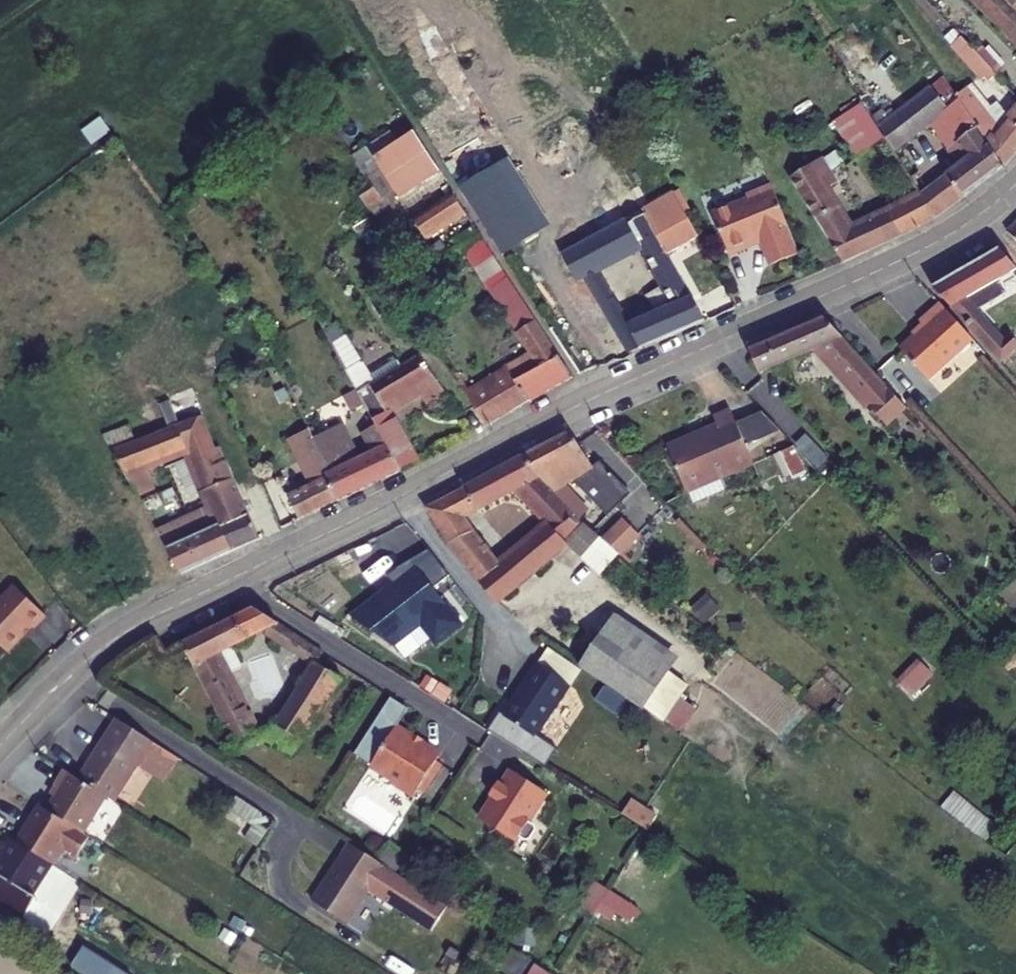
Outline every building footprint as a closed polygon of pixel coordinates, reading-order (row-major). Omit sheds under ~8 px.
[(1015,0),(995,0),(1010,14),(1006,18),(1015,29),(1015,1),(1015,0)] [(965,29),(950,43),(984,80),(998,67),(965,29)] [(956,83),(918,106),(933,130),(943,125),(968,167),(955,175),(968,197),(1011,170),(969,104),(970,104),(956,83)] [(970,104),(969,104),(1011,170),(1012,170),(1015,164),(1015,122),(1007,134),(983,96),(970,104)] [(918,106),(904,115),(919,139),(933,130),(918,106)] [(878,109),(852,126),(868,151),(876,145),(894,135),(887,124),(878,109)] [(904,115),(887,124),(894,135),(902,149),(919,139),(904,115)] [(400,134),(365,160),(378,178),(367,186),(378,202),(438,158),(423,133),(408,144),(400,134)] [(927,191),(902,149),(894,135),(876,145),(912,202),(892,211),(903,235),(911,232),(940,213),(927,191)] [(838,147),(794,172),(847,260),(889,241),(878,218),(857,227),(832,184),(840,179),(834,170),(847,163),(838,147)] [(512,156),(467,185),(511,254),(556,226),(512,156)] [(955,175),(940,182),(954,205),(968,197),(955,175)] [(451,180),(428,194),(430,198),(423,203),(427,211),(458,191),(451,180)] [(940,182),(927,191),(940,213),(954,205),(940,182)] [(775,265),(803,254),(777,185),(757,192),(754,198),(718,212),(732,249),(738,252),(752,247),(755,240),(764,237),(775,265)] [(616,197),(628,220),(648,208),(636,186),(616,197)] [(469,209),(458,191),(427,211),(417,217),(428,234),(469,209)] [(678,194),(649,210),(663,236),(692,220),(678,194)] [(401,200),(384,211),(397,229),(413,219),(401,200)] [(628,220),(565,253),(580,281),(591,275),(635,353),(651,346),(638,324),(606,268),(644,248),(665,286),(676,304),(660,312),(650,318),(662,341),(709,322),(663,236),(649,210),(648,208),(628,220)] [(892,211),(878,218),(889,241),(903,235),(892,211)] [(478,225),(462,235),(468,243),(483,234),(478,225)] [(942,289),(1009,364),(1015,359),(1015,339),(1012,343),(975,301),(1015,278),(1015,262),(1008,253),(942,289)] [(513,275),(494,286),(512,318),(516,315),(536,349),(470,388),(495,423),(577,376),(513,275)] [(665,286),(650,294),(660,312),(676,304),(665,286)] [(345,496),(403,467),(382,427),(366,435),(375,452),(351,465),(337,435),(329,434),(335,431),(330,422),(337,418),(293,333),(297,331),(284,305),(262,317),(321,440),(318,441),(327,459),(345,496)] [(935,331),(911,352),(938,382),(983,342),(952,307),(931,326),(935,331)] [(835,317),(757,347),(767,372),(823,351),(889,422),(911,401),(835,317)] [(650,318),(638,324),(651,346),(662,341),(650,318)] [(108,351),(75,369),(120,448),(154,435),(108,351)] [(382,427),(403,467),(424,456),(398,403),(424,390),(433,406),(454,395),(428,352),(377,382),(365,360),(351,368),(355,377),(371,406),(382,427)] [(360,411),(371,406),(355,377),(345,383),(360,411)] [(689,437),(668,447),(690,492),(755,461),(731,409),(715,417),(720,428),(691,441),(689,437)] [(154,435),(120,448),(145,491),(164,480),(157,466),(196,450),(198,456),(224,446),(210,413),(154,435)] [(594,463),(573,429),(552,439),(576,480),(577,479),(602,504),(612,514),(620,506),(611,498),(626,482),(602,459),(594,463)] [(576,480),(552,439),(529,450),(548,482),(598,530),(614,517),(612,514),(602,504),(596,509),(571,483),(576,480)] [(793,444),(780,450),(793,475),(805,469),(793,444)] [(224,446),(198,456),(205,471),(230,461),(224,446)] [(453,494),(431,507),(451,539),(506,607),(577,548),(598,531),(598,530),(548,482),(529,450),(468,485),(487,517),(526,495),(557,527),(506,569),(473,526),(453,494)] [(307,515),(345,496),(327,459),(312,465),(322,484),(297,495),(307,515)] [(185,527),(170,535),(190,569),(267,535),(234,460),(230,461),(205,471),(221,509),(199,519),(206,533),(192,539),(185,527)] [(468,485),(453,494),(473,526),(487,517),(468,485)] [(622,525),(614,517),(598,530),(598,531),(607,539),(622,525)] [(598,531),(577,548),(605,576),(625,556),(607,539),(598,531)] [(424,538),(387,562),(399,577),(389,585),(384,578),(356,600),(386,638),(418,613),(433,632),(458,612),(430,577),(446,564),(424,538)] [(0,607),(0,634),(17,650),(42,624),(44,626),(56,614),(24,583),(0,607)] [(258,605),(239,613),(251,638),(269,628),(284,621),(258,605)] [(239,613),(187,638),(244,753),(246,748),(267,736),(234,671),(251,662),(241,643),(251,638),(239,613)] [(313,640),(284,621),(269,628),(303,655),(313,640)] [(604,634),(580,669),(582,670),(641,711),(665,676),(604,634)] [(540,663),(573,684),(582,670),(580,669),(549,648),(540,663)] [(348,677),(320,659),(274,732),(302,749),(348,677)] [(561,750),(540,737),(573,684),(540,663),(507,714),(506,713),(494,731),(550,767),(561,750)] [(444,756),(400,728),(413,708),(394,696),(359,753),(400,778),(402,787),(419,797),(424,788),(431,792),(448,764),(442,760),(444,756)] [(132,726),(95,784),(122,802),(130,807),(155,768),(165,752),(167,748),(132,726)] [(190,768),(165,752),(155,768),(180,784),(190,768)] [(553,793),(516,769),(507,784),(509,785),(500,798),(499,797),(485,818),(521,842),(553,793)] [(76,794),(62,816),(99,839),(122,802),(95,784),(80,776),(71,791),(76,794)] [(628,796),(619,810),(645,827),(654,812),(628,796)] [(54,811),(31,847),(66,869),(77,852),(92,862),(104,842),(99,839),(62,816),(54,811)] [(16,838),(6,854),(18,861),(16,865),(16,869),(11,877),(7,874),(0,884),(0,898),(38,923),(51,902),(47,900),(66,869),(31,847),(16,838)] [(386,863),(404,875),(416,856),(398,844),(386,863)] [(362,848),(328,902),(378,934),(397,904),(439,931),(454,907),(404,875),(386,863),(362,848)] [(589,881),(580,904),(630,925),(640,902),(589,881)] [(530,960),(509,947),(494,973),(553,973),(530,960)] [(89,967),(99,973),(142,973),(101,948),(89,967)]
